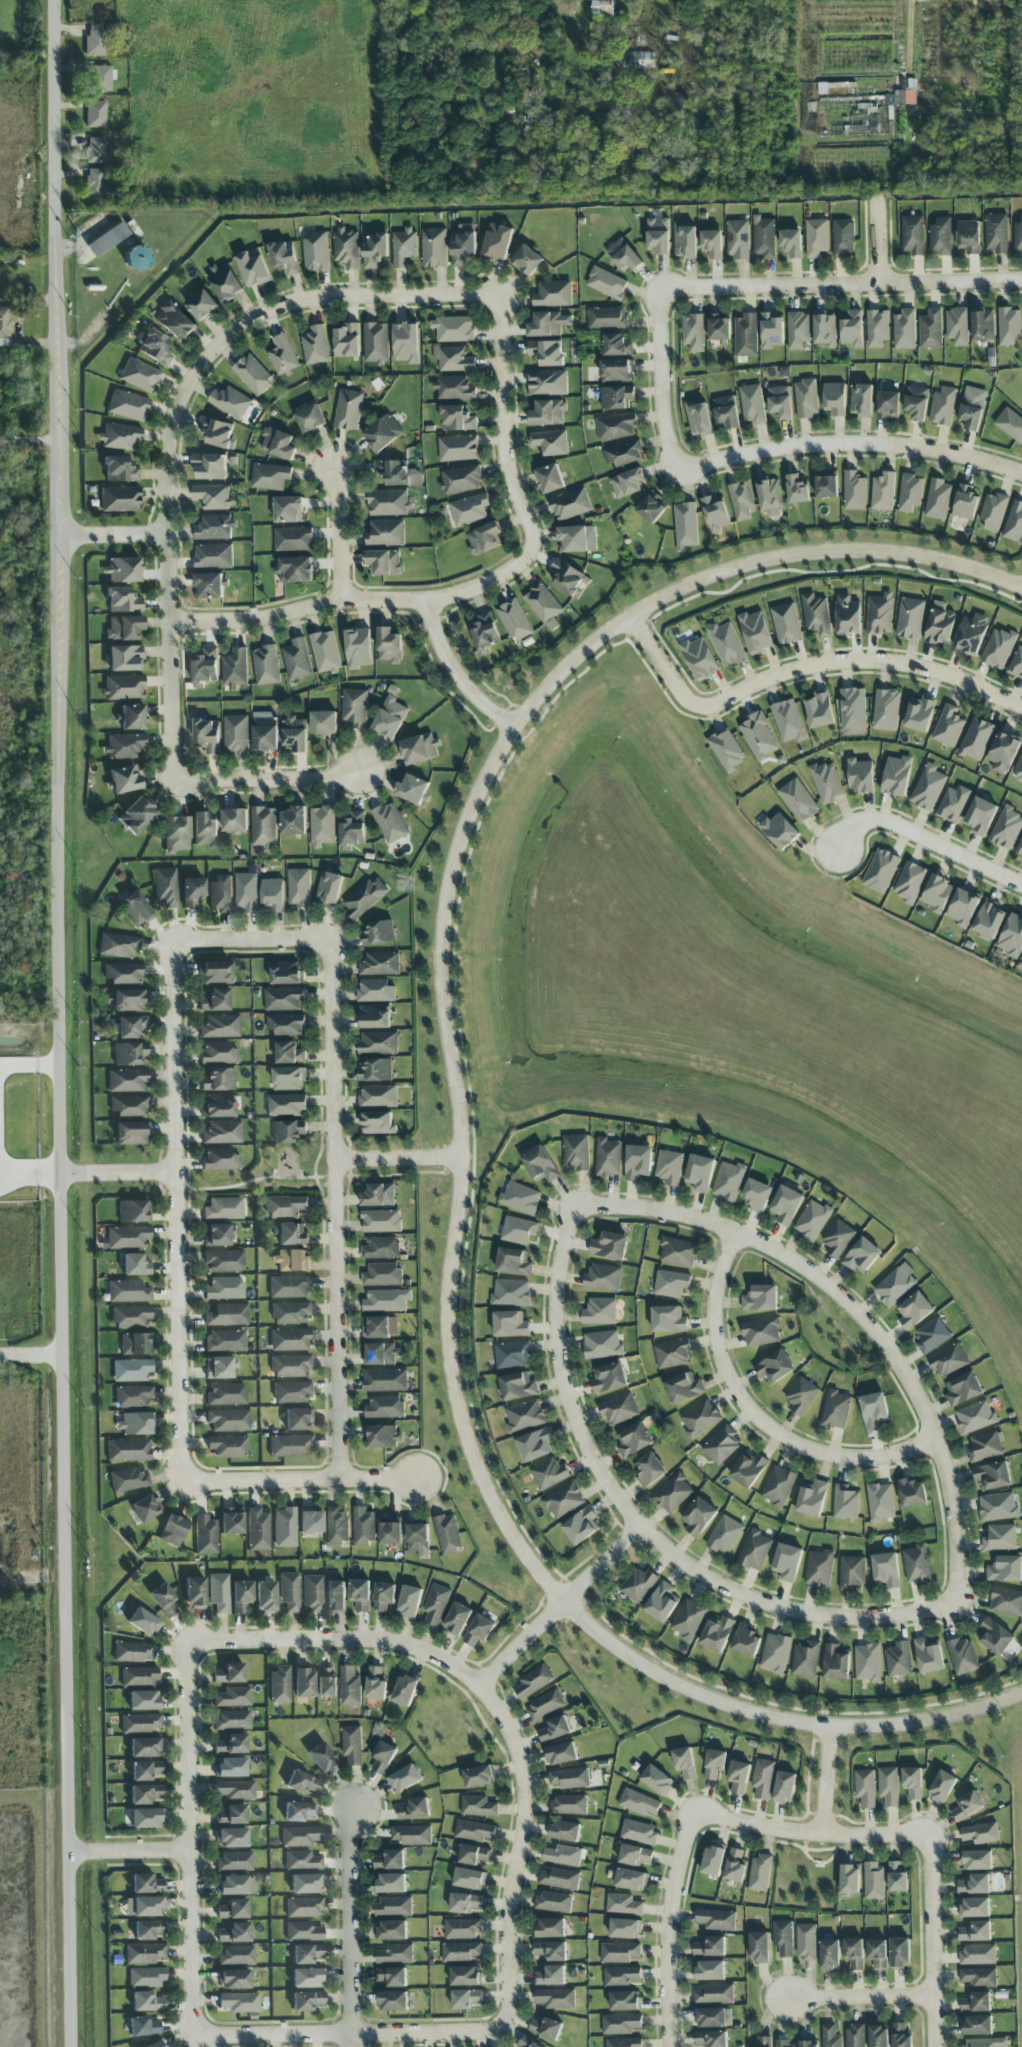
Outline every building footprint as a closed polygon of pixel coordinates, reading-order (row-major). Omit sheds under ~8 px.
[(613,0),(592,0),(592,17),(612,18),(613,0)] [(104,26),(86,26),(87,57),(104,57),(104,26)] [(654,53),(612,52),(611,68),(654,68),(654,53)] [(111,91),(110,81),(113,81),(113,67),(89,68),(89,92),(111,91)] [(915,105),(916,91),(895,90),(894,104),(915,105)] [(105,128),(105,102),(87,102),(86,128),(105,128)] [(104,164),(104,139),(88,139),(88,165),(104,164)] [(86,195),(107,196),(107,186),(103,186),(103,170),(87,170),(86,195)] [(1007,214),(984,214),(985,253),(1008,252),(1007,214)] [(923,216),(902,216),(902,254),(924,254),(923,216)] [(1021,252),(1021,216),(1020,223),(1014,223),(1014,252),(1021,252)] [(930,254),(951,254),(951,217),(936,217),(936,225),(929,225),(930,254)] [(727,260),(749,260),(748,220),(726,220),(727,260)] [(776,257),(774,220),(753,221),(754,258),(776,257)] [(807,259),(820,259),(820,252),(828,252),(827,220),(805,220),(807,259)] [(832,221),(833,256),(855,256),(854,220),(832,221)] [(957,222),(957,248),(965,248),(965,254),(980,254),(979,221),(957,222)] [(130,237),(122,223),(86,245),(94,258),(130,237)] [(483,259),(507,262),(512,227),(487,224),(483,259)] [(696,258),(695,224),(674,225),(675,259),(696,258)] [(416,258),(416,227),(405,227),(405,233),(393,233),(394,269),(407,269),(407,258),(416,258)] [(358,229),(334,230),(335,263),(345,262),(345,271),(360,270),(358,229)] [(422,230),(423,269),(447,268),(446,229),(422,230)] [(787,259),(801,259),(801,230),(780,230),(780,250),(787,249),(787,259)] [(722,260),(721,231),(701,231),(701,251),(709,251),(709,260),(722,260)] [(476,257),(476,233),(451,233),(452,267),(465,267),(465,258),(476,257)] [(329,271),(327,234),(303,235),(305,272),(329,271)] [(363,236),(364,270),(380,270),(380,258),(389,257),(388,235),(363,236)] [(642,261),(622,237),(605,252),(626,275),(642,261)] [(299,275),(294,241),(268,245),(272,268),(282,266),(284,277),(299,275)] [(530,277),(544,259),(524,244),(510,262),(530,277)] [(236,256),(248,290),(272,281),(260,248),(236,256)] [(244,294),(229,261),(208,271),(222,303),(244,294)] [(620,301),(629,281),(593,266),(585,286),(620,301)] [(571,306),(571,281),(538,282),(538,294),(533,294),(533,306),(571,306)] [(200,323),(220,307),(205,289),(186,305),(200,323)] [(182,345),(198,325),(166,300),(158,310),(161,312),(154,322),(182,345)] [(588,329),(626,328),(626,307),(587,308),(588,329)] [(0,308),(0,348),(11,347),(10,308),(0,308)] [(1020,308),(998,309),(999,346),(1014,346),(1014,338),(1020,338),(1020,308)] [(915,349),(914,309),(901,309),(901,314),(893,314),(894,349),(915,349)] [(920,348),(942,348),(941,309),(927,309),(927,316),(919,316),(920,348)] [(947,309),(948,347),(968,346),(967,309),(947,309)] [(841,344),(852,344),(852,348),(863,348),(862,310),(847,311),(848,320),(840,320),(841,344)] [(883,348),(882,341),(888,341),(888,310),(866,311),(867,348),(883,348)] [(527,323),(528,337),(561,336),(560,326),(572,326),(572,315),(561,316),(561,312),(534,312),(534,323),(527,323)] [(809,342),(809,312),(787,313),(788,350),(803,350),(803,342),(809,342)] [(994,341),(994,312),(971,312),(972,341),(994,341)] [(730,340),(729,313),(709,314),(709,340),(730,340)] [(735,357),(757,356),(756,313),(743,313),(743,318),(735,319),(735,357)] [(682,345),(689,345),(690,353),(704,352),(703,314),(682,315),(682,345)] [(782,314),(761,314),(762,350),(772,350),(772,346),(783,345),(782,314)] [(814,344),(828,345),(828,348),(835,348),(836,315),(814,315),(814,344)] [(473,342),(473,317),(430,318),(431,329),(437,329),(438,342),(473,342)] [(335,329),(335,358),(360,357),(359,323),(347,323),(347,328),(335,329)] [(389,324),(365,323),(364,362),(388,363),(389,324)] [(419,365),(418,324),(393,325),(394,362),(409,361),(409,365),(419,365)] [(311,326),(311,335),(302,336),(305,365),(329,363),(325,325),(311,326)] [(166,369),(173,357),(163,352),(170,341),(150,329),(136,351),(166,369)] [(272,340),(276,349),(268,353),(278,376),(299,366),(284,334),(272,340)] [(634,355),(633,341),(623,342),(623,334),(603,334),(604,356),(634,355)] [(562,341),(528,342),(528,358),(539,357),(540,366),(563,366),(562,341)] [(464,347),(433,348),(433,360),(439,359),(439,371),(476,371),(475,357),(465,357),(464,347)] [(258,398),(275,381),(249,353),(231,370),(258,398)] [(161,373),(128,358),(118,381),(152,395),(161,373)] [(600,360),(601,382),(633,381),(633,360),(600,360)] [(567,395),(567,371),(528,371),(528,395),(567,395)] [(438,377),(438,383),(435,383),(436,400),(476,399),(476,386),(468,386),(468,376),(438,377)] [(817,417),(816,380),(795,380),(796,418),(817,417)] [(845,415),(844,383),(823,383),(823,415),(845,415)] [(740,386),(743,424),(764,422),(761,384),(740,386)] [(872,416),(872,385),(851,384),(850,416),(872,416)] [(634,386),(601,387),(601,410),(629,409),(629,400),(635,400),(634,386)] [(778,413),(779,421),(793,420),(789,386),(767,389),(770,414),(778,413)] [(940,394),(934,393),(928,423),(950,426),(957,389),(942,386),(940,394)] [(978,432),(986,390),(965,386),(959,420),(966,421),(964,429),(978,432)] [(214,390),(207,405),(242,420),(252,398),(226,387),(223,394),(214,390)] [(926,422),(927,388),(905,387),(905,412),(911,412),(911,421),(926,422)] [(333,428),(358,432),(364,393),(340,389),(333,428)] [(143,424),(150,401),(113,390),(106,413),(143,424)] [(898,418),(899,392),(878,391),(877,418),(898,418)] [(726,430),(740,428),(734,395),(712,399),(717,426),(725,424),(726,430)] [(530,426),(564,425),(563,411),(567,411),(567,401),(536,401),(536,411),(529,411),(530,426)] [(707,403),(694,405),(693,401),(685,403),(692,438),(713,434),(707,403)] [(295,414),(303,434),(327,425),(318,404),(295,414)] [(465,405),(443,406),(443,431),(477,430),(476,414),(465,414),(465,405)] [(1006,406),(993,423),(1021,446),(1021,418),(1006,406)] [(375,454),(404,435),(390,414),(361,433),(375,454)] [(634,437),(633,427),(637,427),(636,414),(596,417),(598,440),(634,437)] [(233,425),(201,416),(197,432),(208,435),(206,444),(233,451),(236,441),(229,439),(233,425)] [(98,448),(131,451),(132,442),(141,443),(142,428),(105,425),(104,435),(100,435),(98,448)] [(290,446),(294,437),(265,426),(261,436),(265,438),(260,450),(292,462),(297,449),(290,446)] [(531,448),(541,446),(542,457),(568,454),(565,430),(529,434),(531,448)] [(478,460),(478,436),(438,437),(439,461),(478,460)] [(607,465),(614,463),(616,469),(644,460),(638,439),(602,450),(607,465)] [(226,480),(226,455),(194,455),(194,480),(226,480)] [(129,457),(104,458),(105,483),(139,482),(139,469),(129,469),(129,457)] [(387,487),(423,486),(423,470),(408,471),(407,461),(374,462),(375,478),(387,477),(387,487)] [(543,494),(565,487),(557,463),(536,470),(543,494)] [(285,491),(285,480),(292,481),(292,467),(253,465),(252,489),(285,491)] [(440,471),(444,495),(482,489),(479,465),(440,471)] [(617,500),(641,491),(638,483),(646,480),(641,467),(609,479),(617,500)] [(866,479),(858,478),(858,470),(844,470),(843,509),(865,510),(866,479)] [(872,477),(871,510),(893,510),(894,472),(883,472),(883,478),(872,477)] [(838,497),(837,473),(816,473),(816,498),(838,497)] [(913,506),(920,507),(923,479),(916,478),(916,474),(902,473),(898,511),(912,513),(913,506)] [(786,475),(789,504),(810,502),(808,482),(800,483),(799,474),(786,475)] [(783,515),(776,478),(757,482),(764,518),(783,515)] [(951,482),(930,479),(925,517),(946,520),(951,482)] [(755,507),(749,481),(728,485),(736,523),(751,519),(749,508),(755,507)] [(973,521),(978,497),(973,496),(975,487),(959,483),(952,516),(973,521)] [(229,486),(192,486),(192,500),(203,500),(203,510),(235,509),(234,498),(229,499),(229,486)] [(549,500),(557,522),(592,510),(584,487),(549,500)] [(139,488),(100,489),(101,513),(140,513),(139,488)] [(653,524),(669,503),(652,490),(636,511),(653,524)] [(368,491),(369,517),(410,516),(410,491),(368,491)] [(987,492),(979,520),(985,522),(983,530),(998,534),(1008,498),(987,492)] [(488,518),(485,508),(490,507),(486,493),(448,503),(455,528),(488,518)] [(700,499),(711,533),(732,526),(723,497),(715,500),(713,495),(700,499)] [(303,497),(275,498),(275,523),(304,523),(303,497)] [(1021,543),(1021,503),(1012,501),(1003,538),(1021,543)] [(674,504),(677,552),(685,552),(684,546),(698,546),(696,503),(674,504)] [(234,528),(234,516),(202,515),(202,526),(194,526),(193,540),(231,540),(231,528),(234,528)] [(366,546),(405,546),(404,521),(371,521),(371,533),(366,533),(366,546)] [(502,532),(497,521),(464,535),(474,557),(500,545),(496,535),(502,532)] [(587,552),(587,526),(559,527),(559,552),(587,552)] [(313,551),(313,528),(274,529),(275,552),(313,551)] [(195,545),(195,569),(232,568),(232,545),(195,545)] [(366,551),(366,566),(373,566),(373,576),(405,576),(404,564),(400,564),(400,551),(366,551)] [(553,585),(576,600),(590,579),(556,557),(549,569),(559,575),(553,585)] [(280,583),(313,583),(313,558),(279,558),(280,568),(275,568),(275,576),(280,576),(280,583)] [(104,575),(109,575),(109,584),(141,583),(140,559),(109,559),(110,567),(104,568),(104,575)] [(195,599),(223,599),(223,574),(195,575),(195,599)] [(522,596),(544,625),(563,610),(541,581),(522,596)] [(130,588),(107,588),(108,613),(142,612),(142,597),(130,597),(130,588)] [(892,592),(884,592),(884,597),(867,597),(866,634),(891,635),(892,592)] [(816,630),(817,639),(830,638),(828,597),(814,598),(814,593),(802,594),(804,631),(816,630)] [(860,601),(850,601),(850,595),(835,595),(836,635),(861,634),(860,601)] [(532,633),(519,598),(496,607),(509,642),(532,633)] [(920,639),(924,600),(900,598),(896,637),(920,639)] [(924,641),(949,646),(956,612),(946,610),(947,603),(933,600),(924,641)] [(770,608),(778,646),(802,641),(794,603),(770,608)] [(737,615),(751,655),(774,647),(762,610),(748,615),(747,612),(737,615)] [(470,631),(480,657),(490,653),(488,647),(502,642),(490,611),(482,614),(484,621),(476,624),(478,628),(470,631)] [(953,648),(976,657),(989,618),(976,613),(973,620),(964,617),(953,648)] [(143,632),(143,617),(109,618),(110,630),(105,630),(105,642),(139,641),(138,632),(143,632)] [(724,668),(746,658),(730,622),(718,627),(716,623),(706,628),(724,668)] [(1017,635),(994,626),(980,661),(1003,670),(1017,635)] [(392,627),(378,627),(378,661),(391,661),(391,665),(402,665),(402,635),(392,635),(392,627)] [(371,629),(346,630),(347,671),(360,670),(360,666),(372,666),(371,629)] [(311,635),(316,673),(340,670),(335,632),(311,635)] [(698,682),(720,671),(702,635),(680,646),(698,682)] [(289,681),(314,675),(304,637),(291,640),(293,646),(282,649),(289,681)] [(1018,645),(1006,673),(1021,679),(1021,647),(1018,645)] [(281,682),(275,646),(251,650),(257,686),(281,682)] [(139,672),(139,661),(144,661),(144,647),(107,647),(107,672),(139,672)] [(219,682),(217,648),(205,649),(206,658),(193,659),(194,689),(204,689),(204,682),(219,682)] [(223,657),(222,686),(229,686),(229,692),(236,692),(236,685),(247,685),(247,648),(233,648),(233,657),(223,657)] [(144,677),(105,677),(105,701),(144,701),(144,677)] [(342,722),(354,723),(353,729),(366,729),(368,690),(343,689),(342,722)] [(865,689),(841,689),(842,736),(866,735),(865,689)] [(901,692),(877,689),(872,729),(896,732),(901,692)] [(805,700),(811,729),(835,724),(829,694),(805,700)] [(410,708),(388,697),(372,729),(394,740),(410,708)] [(936,704),(912,697),(903,727),(927,734),(936,704)] [(808,740),(794,699),(770,707),(783,744),(796,739),(797,743),(808,740)] [(954,749),(966,721),(957,717),(960,709),(946,703),(931,739),(954,749)] [(144,706),(121,706),(121,731),(145,731),(144,706)] [(780,750),(761,711),(749,716),(750,720),(739,726),(757,761),(780,750)] [(337,712),(311,712),(312,735),(337,734),(337,712)] [(277,713),(253,713),(254,753),(278,753),(277,713)] [(248,716),(224,716),(224,754),(249,754),(248,716)] [(295,754),(308,753),(307,720),(296,720),(296,716),(284,716),(284,746),(294,746),(295,754)] [(980,763),(996,727),(974,717),(958,754),(980,763)] [(194,745),(206,744),(206,755),(220,755),(220,720),(194,721),(194,745)] [(708,738),(726,776),(738,771),(735,764),(745,760),(730,728),(708,738)] [(992,771),(1009,776),(1021,738),(998,730),(988,761),(994,763),(992,771)] [(405,767),(441,757),(437,739),(434,740),(432,733),(398,743),(405,767)] [(106,761),(138,760),(138,750),(146,750),(146,736),(106,736),(106,761)] [(882,794),(906,798),(912,760),(888,756),(882,794)] [(874,791),(873,761),(857,762),(857,758),(847,759),(849,793),(874,791)] [(832,761),(809,769),(822,805),(845,797),(832,761)] [(948,777),(936,772),(938,767),(928,762),(909,802),(931,813),(948,777)] [(113,795),(141,791),(137,766),(109,770),(113,795)] [(393,795),(422,807),(432,784),(408,774),(404,784),(399,782),(393,795)] [(801,825),(821,811),(797,777),(777,791),(801,825)] [(958,825),(972,791),(959,785),(956,791),(948,787),(935,816),(958,825)] [(971,833),(984,839),(999,807),(976,796),(963,824),(973,828),(971,833)] [(116,820),(134,838),(158,815),(141,797),(116,820)] [(372,811),(388,846),(410,835),(393,801),(372,811)] [(306,806),(292,807),(292,812),(281,812),(282,835),(306,835),(306,806)] [(336,844),(335,807),(311,807),(311,849),(321,849),(321,844),(336,844)] [(1021,826),(1021,815),(1004,807),(989,841),(1011,851),(1021,826)] [(277,847),(276,808),(252,808),(252,847),(277,847)] [(248,833),(247,809),(222,810),(223,833),(248,833)] [(339,821),(341,852),(351,852),(351,845),(366,844),(364,811),(353,812),(353,821),(339,821)] [(782,852),(801,835),(780,812),(771,820),(768,817),(758,826),(782,852)] [(218,820),(207,820),(207,813),(193,813),(194,847),(206,846),(206,850),(218,850),(218,820)] [(189,851),(189,818),(164,819),(165,856),(174,856),(174,852),(189,851)] [(901,858),(878,848),(862,885),(884,895),(901,858)] [(913,907),(929,871),(907,861),(893,893),(905,898),(904,903),(913,907)] [(178,908),(176,869),(154,870),(155,903),(164,903),(164,909),(178,908)] [(289,907),(311,907),(310,870),(288,870),(289,907)] [(344,877),(322,871),(315,902),(336,908),(344,877)] [(257,873),(235,874),(236,913),(258,913),(257,873)] [(941,916),(955,885),(933,874),(920,902),(935,908),(933,912),(941,916)] [(231,875),(216,876),(216,883),(209,883),(209,913),(232,913),(231,875)] [(356,921),(387,892),(372,876),(341,906),(356,921)] [(183,909),(197,909),(197,899),(205,899),(204,879),(182,880),(183,909)] [(262,880),(261,910),(284,910),(284,880),(262,880)] [(947,917),(957,921),(955,926),(968,931),(981,897),(958,888),(947,917)] [(136,929),(154,917),(136,890),(119,902),(136,929)] [(994,942),(1008,911),(986,901),(971,932),(994,942)] [(1012,913),(996,949),(1019,959),(1021,951),(1021,917),(1012,913)] [(363,947),(396,943),(393,920),(368,923),(369,932),(361,933),(363,947)] [(141,939),(101,935),(99,957),(132,960),(133,952),(139,953),(141,939)] [(399,953),(367,954),(367,962),(359,962),(359,976),(400,975),(399,953)] [(271,985),(303,984),(303,962),(271,963),(271,985)] [(232,985),(231,963),(199,964),(200,985),(232,985)] [(104,966),(104,980),(111,980),(111,986),(142,985),(141,965),(104,966)] [(396,1002),(395,986),(388,987),(388,980),(358,981),(359,1002),(396,1002)] [(265,1011),(303,1011),(303,989),(264,989),(265,1011)] [(229,1012),(228,990),(210,990),(210,999),(199,999),(200,1013),(229,1012)] [(113,992),(113,1013),(146,1012),(145,991),(113,992)] [(391,1007),(359,1007),(359,1029),(391,1029),(391,1007)] [(304,1015),(267,1016),(267,1031),(274,1031),(274,1036),(304,1036),(304,1015)] [(200,1039),(240,1038),(239,1016),(207,1017),(207,1025),(199,1025),(200,1039)] [(147,1018),(117,1018),(118,1040),(138,1040),(138,1032),(147,1032),(147,1018)] [(398,1032),(360,1033),(360,1055),(398,1054),(398,1032)] [(306,1051),(296,1050),(296,1042),(276,1042),(276,1063),(306,1064),(306,1051)] [(238,1051),(230,1050),(230,1044),(201,1043),(201,1064),(238,1065),(238,1051)] [(142,1066),(142,1058),(148,1058),(147,1044),(114,1045),(114,1067),(142,1066)] [(392,1059),(366,1060),(366,1068),(359,1068),(359,1082),(392,1081),(392,1059)] [(273,1091),(306,1090),(305,1068),(273,1069),(273,1091)] [(234,1091),(234,1070),(207,1070),(207,1078),(200,1078),(201,1092),(234,1091)] [(146,1093),(146,1071),(107,1072),(108,1093),(146,1093)] [(398,1107),(397,1086),(360,1087),(360,1108),(398,1107)] [(267,1116),(306,1116),(306,1095),(268,1095),(267,1116)] [(234,1118),(234,1096),(202,1097),(202,1119),(234,1118)] [(147,1116),(147,1097),(110,1098),(110,1117),(147,1116)] [(392,1113),(361,1113),(361,1135),(397,1134),(397,1125),(392,1125),(392,1113)] [(274,1144),(300,1144),(300,1135),(307,1135),(307,1121),(274,1122),(274,1144)] [(241,1122),(209,1123),(209,1131),(201,1131),(202,1145),(242,1144),(241,1122)] [(148,1123),(116,1124),(116,1146),(148,1145),(148,1123)] [(565,1171),(590,1170),(589,1135),(564,1136),(565,1171)] [(596,1176),(621,1177),(622,1142),(607,1142),(607,1138),(597,1137),(596,1176)] [(561,1176),(542,1145),(521,1158),(536,1183),(545,1178),(548,1183),(561,1176)] [(640,1176),(651,1177),(652,1147),(627,1146),(625,1182),(640,1182),(640,1176)] [(232,1149),(203,1150),(203,1171),(240,1171),(240,1156),(232,1156),(232,1149)] [(679,1188),(684,1154),(660,1150),(655,1178),(666,1180),(665,1186),(679,1188)] [(707,1195),(716,1160),(692,1154),(684,1183),(694,1186),(693,1191),(707,1195)] [(711,1195),(736,1203),(747,1168),(723,1160),(711,1195)] [(763,1215),(774,1188),(749,1178),(741,1200),(753,1204),(750,1210),(763,1215)] [(499,1205),(534,1216),(542,1192),(507,1181),(499,1205)] [(395,1206),(394,1184),(368,1185),(368,1192),(361,1193),(361,1207),(395,1206)] [(775,1222),(789,1228),(804,1195),(782,1185),(769,1212),(778,1216),(775,1222)] [(202,1220),(245,1219),(246,1197),(202,1198),(202,1220)] [(264,1199),(308,1198),(309,1220),(266,1221),(264,1199)] [(814,1243),(832,1211),(811,1198),(793,1231),(814,1243)] [(118,1201),(150,1201),(149,1225),(117,1224),(118,1201)] [(401,1211),(363,1211),(363,1233),(401,1233),(401,1211)] [(536,1238),(540,1224),(507,1216),(501,1240),(528,1246),(530,1236),(536,1238)] [(857,1233),(837,1218),(820,1241),(829,1248),(826,1252),(837,1260),(857,1233)] [(236,1223),(236,1247),(202,1248),(202,1224),(236,1223)] [(273,1224),(303,1224),(304,1233),(309,1234),(310,1246),(273,1248),(273,1224)] [(108,1229),(149,1230),(151,1254),(109,1254),(108,1229)] [(589,1255),(624,1261),(629,1236),(600,1231),(598,1241),(591,1240),(589,1255)] [(700,1245),(665,1236),(658,1260),(693,1270),(700,1245)] [(863,1275),(883,1253),(864,1236),(841,1263),(852,1273),(856,1269),(863,1275)] [(362,1259),(400,1258),(399,1237),(368,1238),(368,1246),(362,1246),(362,1259)] [(533,1263),(528,1262),(529,1252),(500,1247),(496,1272),(531,1278),(533,1263)] [(272,1252),(309,1251),(310,1274),(273,1273),(272,1252)] [(203,1253),(205,1276),(244,1274),(244,1252),(203,1253)] [(124,1276),(151,1276),(151,1265),(140,1264),(140,1259),(123,1259),(124,1276)] [(873,1291),(889,1309),(918,1283),(911,1275),(914,1272),(905,1261),(873,1291)] [(362,1286),(401,1286),(401,1264),(368,1264),(368,1273),(362,1273),(362,1286)] [(619,1292),(622,1267),(591,1264),(590,1275),(584,1274),(583,1289),(619,1292)] [(681,1299),(683,1288),(689,1289),(692,1276),(658,1270),(654,1294),(681,1299)] [(204,1281),(205,1301),(244,1300),(245,1278),(204,1281)] [(270,1279),(311,1279),(311,1300),(271,1301),(270,1279)] [(108,1282),(108,1305),(150,1304),(150,1280),(108,1282)] [(530,1307),(531,1281),(496,1280),(495,1295),(491,1295),(491,1305),(530,1307)] [(742,1296),(742,1312),(778,1311),(777,1285),(748,1286),(748,1296),(742,1296)] [(363,1312),(406,1311),(406,1301),(412,1301),(412,1290),(367,1291),(367,1299),(363,1299),(363,1312)] [(897,1309),(903,1317),(898,1321),(907,1332),(935,1310),(920,1291),(897,1309)] [(616,1325),(616,1299),(588,1298),(588,1310),(582,1310),(582,1324),(616,1325)] [(271,1305),(310,1303),(310,1327),(272,1328),(271,1305)] [(205,1327),(247,1327),(247,1305),(205,1305),(205,1327)] [(681,1307),(652,1307),(653,1332),(688,1332),(688,1317),(682,1318),(681,1307)] [(112,1310),(151,1309),(152,1330),(112,1331),(112,1310)] [(523,1312),(494,1313),(495,1338),(530,1337),(530,1322),(523,1322),(523,1312)] [(389,1339),(390,1317),(369,1317),(369,1326),(364,1326),(363,1338),(389,1339)] [(924,1357),(953,1338),(939,1317),(915,1332),(922,1342),(917,1345),(924,1357)] [(781,1343),(778,1318),(742,1322),(745,1347),(781,1343)] [(245,1331),(246,1355),(204,1356),(205,1331),(245,1331)] [(270,1332),(310,1331),(310,1353),(271,1355),(270,1332)] [(624,1357),(624,1345),(619,1346),(618,1332),(584,1333),(585,1359),(624,1357)] [(120,1337),(153,1336),(153,1358),(120,1358),(120,1337)] [(659,1370),(690,1364),(687,1353),(692,1352),(689,1338),(654,1346),(659,1370)] [(532,1356),(530,1341),(495,1344),(497,1369),(528,1366),(527,1356),(532,1356)] [(365,1366),(395,1365),(395,1357),(398,1357),(398,1343),(365,1344),(365,1366)] [(970,1364),(959,1343),(927,1360),(934,1374),(938,1372),(942,1380),(970,1364)] [(771,1386),(796,1370),(783,1349),(753,1367),(761,1380),(766,1377),(771,1386)] [(271,1358),(310,1357),(311,1381),(272,1381),(271,1358)] [(203,1360),(206,1382),(233,1383),(232,1360),(203,1360)] [(113,1361),(152,1363),(154,1384),(113,1385),(113,1361)] [(629,1386),(622,1362),(594,1369),(597,1379),(590,1381),(594,1395),(629,1386)] [(407,1370),(365,1370),(365,1392),(407,1391),(407,1370)] [(952,1408),(984,1394),(974,1371),(946,1383),(951,1393),(946,1395),(952,1408)] [(664,1382),(673,1406),(706,1393),(701,1379),(694,1381),(691,1372),(664,1382)] [(539,1396),(537,1380),(529,1382),(528,1373),(500,1376),(503,1401),(539,1396)] [(793,1404),(790,1410),(803,1418),(820,1388),(798,1376),(785,1400),(793,1404)] [(274,1384),(312,1383),(313,1406),(274,1407),(274,1384)] [(205,1387),(206,1406),(246,1407),(247,1387),(205,1387)] [(115,1388),(153,1388),(154,1411),(115,1410),(115,1388)] [(820,1426),(845,1431),(852,1395),(828,1390),(820,1426)] [(640,1415),(631,1392),(599,1404),(608,1428),(640,1415)] [(865,1432),(880,1430),(879,1423),(888,1422),(885,1393),(861,1396),(865,1432)] [(403,1418),(403,1397),(370,1397),(371,1406),(365,1406),(365,1419),(403,1418)] [(546,1424),(540,1399),(505,1409),(511,1433),(546,1424)] [(679,1416),(690,1438),(722,1421),(711,1399),(679,1416)] [(963,1436),(997,1423),(989,1400),(954,1412),(963,1436)] [(286,1410),(314,1410),(315,1433),(287,1434),(286,1410)] [(206,1414),(207,1425),(211,1424),(211,1432),(249,1433),(249,1413),(206,1414)] [(116,1414),(153,1416),(153,1439),(116,1437),(116,1414)] [(622,1459),(654,1445),(644,1422),(617,1435),(622,1445),(617,1447),(622,1459)] [(718,1467),(741,1445),(734,1438),(737,1435),(728,1424),(701,1449),(718,1467)] [(400,1426),(365,1427),(365,1448),(400,1447),(400,1426)] [(516,1440),(526,1464),(553,1453),(549,1443),(554,1441),(549,1427),(516,1440)] [(1004,1454),(997,1430),(970,1438),(973,1449),(967,1451),(971,1464),(1004,1454)] [(268,1438),(270,1459),(313,1461),(312,1437),(268,1438)] [(207,1438),(247,1438),(247,1458),(207,1458),(207,1438)] [(106,1441),(151,1444),(150,1468),(107,1468),(106,1441)] [(668,1473),(653,1452),(636,1464),(642,1472),(635,1477),(644,1490),(668,1473)] [(753,1460),(743,1454),(729,1477),(751,1490),(769,1460),(757,1453),(753,1460)] [(541,1492),(572,1477),(565,1464),(559,1467),(555,1457),(530,1470),(541,1492)] [(1012,1486),(1008,1462),(973,1468),(975,1483),(982,1482),(983,1491),(1012,1486)] [(797,1474),(773,1466),(761,1500),(784,1508),(797,1474)] [(108,1476),(144,1471),(149,1490),(116,1501),(108,1476)] [(695,1491),(678,1473),(652,1498),(669,1516),(695,1491)] [(897,1481),(903,1509),(928,1504),(924,1483),(917,1484),(916,1477),(897,1481)] [(802,1483),(796,1512),(820,1518),(829,1483),(815,1480),(813,1486),(802,1483)] [(540,1499),(545,1510),(551,1508),(555,1519),(586,1505),(576,1482),(540,1499)] [(867,1486),(871,1522),(896,1519),(892,1483),(867,1486)] [(858,1519),(859,1492),(849,1492),(849,1485),(835,1484),(833,1518),(858,1519)] [(154,1493),(163,1511),(140,1526),(128,1508),(154,1493)] [(979,1496),(982,1522),(1018,1519),(1016,1493),(979,1496)] [(685,1530),(696,1539),(718,1512),(699,1496),(681,1519),(689,1525),(685,1530)] [(577,1547),(599,1529),(593,1521),(598,1517),(589,1506),(561,1527),(577,1547)] [(327,1507),(328,1544),(349,1544),(348,1512),(339,1512),(339,1507),(327,1507)] [(375,1513),(366,1513),(366,1507),(354,1507),(354,1545),(375,1545),(375,1513)] [(270,1552),(269,1513),(261,1513),(261,1509),(248,1509),(249,1552),(270,1552)] [(296,1510),(274,1510),(275,1548),(296,1548),(296,1510)] [(301,1534),(322,1534),(322,1513),(300,1513),(301,1534)] [(172,1514),(192,1522),(181,1547),(158,1536),(172,1514)] [(221,1514),(222,1535),(244,1535),(243,1514),(221,1514)] [(462,1553),(456,1514),(435,1518),(442,1556),(462,1553)] [(193,1515),(194,1552),(194,1556),(219,1556),(216,1520),(209,1521),(209,1515),(193,1515)] [(728,1557),(745,1526),(723,1515),(706,1545),(728,1557)] [(381,1545),(402,1544),(402,1519),(380,1520),(381,1545)] [(429,1524),(408,1525),(408,1553),(418,1553),(418,1560),(429,1560),(429,1524)] [(1016,1525),(988,1526),(989,1538),(982,1538),(983,1551),(1017,1550),(1016,1525)] [(774,1539),(751,1529),(737,1563),(760,1572),(774,1539)] [(781,1574),(780,1580),(794,1584),(803,1550),(779,1543),(771,1572),(781,1574)] [(932,1581),(927,1543),(916,1544),(917,1548),(903,1550),(907,1585),(932,1581)] [(809,1552),(806,1586),(830,1588),(834,1551),(825,1550),(825,1553),(809,1552)] [(896,1553),(872,1556),(876,1590),(901,1587),(896,1553)] [(993,1556),(993,1567),(987,1567),(987,1581),(1021,1582),(1021,1557),(993,1556)] [(865,1585),(866,1558),(841,1557),(840,1591),(851,1591),(851,1585),(865,1585)] [(619,1591),(640,1605),(660,1578),(648,1570),(645,1575),(635,1568),(619,1591)] [(279,1573),(279,1608),(288,1608),(286,1615),(301,1614),(300,1574),(279,1573)] [(208,1575),(208,1606),(213,1606),(214,1616),(228,1615),(227,1576),(208,1575)] [(321,1577),(323,1613),(309,1614),(309,1609),(303,1610),(302,1578),(321,1577)] [(204,1578),(204,1609),(191,1610),(191,1606),(185,1606),(184,1578),(204,1578)] [(349,1580),(350,1602),(355,1602),(356,1614),(369,1613),(369,1581),(349,1580)] [(675,1589),(663,1581),(643,1611),(664,1624),(680,1600),(672,1594),(675,1589)] [(231,1583),(232,1604),(235,1604),(235,1615),(246,1615),(247,1604),(252,1605),(252,1582),(231,1583)] [(255,1583),(255,1608),(259,1608),(259,1615),(275,1615),(275,1582),(255,1583)] [(325,1583),(326,1612),(345,1611),(344,1583),(325,1583)] [(395,1586),(395,1604),(389,1602),(388,1617),(376,1616),(377,1584),(395,1586)] [(451,1590),(433,1584),(424,1612),(428,1614),(424,1624),(439,1628),(451,1590)] [(164,1585),(177,1601),(172,1605),(179,1614),(169,1622),(149,1595),(164,1585)] [(406,1585),(423,1589),(413,1621),(402,1618),(403,1614),(399,1613),(406,1585)] [(994,1586),(989,1611),(1021,1618),(1021,1592),(994,1586)] [(693,1644),(707,1609),(684,1600),(672,1629),(684,1634),(681,1639),(693,1644)] [(473,1610),(456,1602),(443,1629),(461,1637),(473,1610)] [(138,1609),(164,1625),(151,1641),(126,1624),(138,1609)] [(486,1642),(496,1624),(479,1614),(463,1642),(475,1649),(481,1639),(486,1642)] [(709,1620),(699,1644),(722,1654),(736,1622),(723,1616),(719,1624),(709,1620)] [(1016,1639),(988,1616),(979,1628),(984,1633),(978,1641),(1000,1658),(1016,1639)] [(762,1637),(754,1635),(756,1629),(740,1623),(731,1650),(755,1658),(762,1637)] [(792,1639),(768,1633),(760,1669),(784,1675),(792,1639)] [(919,1674),(945,1671),(941,1646),(929,1647),(927,1638),(914,1639),(919,1674)] [(956,1676),(980,1670),(972,1640),(961,1643),(960,1639),(947,1642),(956,1676)] [(887,1677),(912,1675),(910,1641),(895,1642),(896,1649),(886,1649),(887,1677)] [(793,1677),(817,1678),(819,1643),(794,1642),(793,1677)] [(154,1645),(114,1643),(114,1663),(144,1664),(144,1660),(154,1661),(154,1645)] [(850,1645),(825,1644),(824,1679),(849,1680),(850,1645)] [(855,1645),(856,1682),(881,1681),(881,1645),(855,1645)] [(514,1690),(522,1701),(555,1680),(544,1663),(519,1680),(522,1685),(514,1690)] [(224,1665),(244,1665),(246,1683),(212,1686),(211,1674),(223,1673),(224,1665)] [(318,1697),(338,1697),(337,1677),(332,1677),(331,1666),(317,1666),(318,1697)] [(355,1666),(341,1666),(342,1706),(361,1706),(361,1676),(355,1676),(355,1666)] [(385,1701),(388,1679),(382,1678),(383,1668),(370,1666),(365,1698),(385,1701)] [(289,1667),(271,1667),(271,1704),(289,1704),(289,1667)] [(122,1687),(157,1687),(157,1668),(122,1669),(122,1687)] [(313,1671),(295,1670),(294,1698),(313,1698),(313,1671)] [(419,1680),(400,1675),(392,1702),(411,1708),(419,1680)] [(227,1687),(249,1687),(250,1706),(214,1709),(215,1695),(227,1694),(227,1687)] [(533,1721),(565,1708),(558,1690),(526,1703),(533,1721)] [(129,1694),(130,1712),(161,1711),(161,1693),(129,1694)] [(220,1712),(252,1712),(252,1730),(215,1732),(214,1721),(221,1721),(220,1712)] [(161,1729),(160,1715),(121,1716),(122,1735),(152,1734),(151,1730),(161,1729)] [(544,1722),(547,1729),(538,1731),(541,1743),(572,1734),(566,1716),(544,1722)] [(361,1726),(364,1765),(352,1767),(349,1757),(343,1757),(342,1728),(361,1726)] [(247,1736),(246,1752),(214,1754),(213,1742),(225,1741),(225,1736),(247,1736)] [(130,1758),(161,1758),(161,1739),(130,1740),(130,1758)] [(381,1740),(398,1750),(383,1775),(372,1770),(375,1762),(371,1759),(381,1740)] [(322,1742),(340,1770),(329,1779),(326,1773),(320,1776),(305,1752),(322,1742)] [(544,1749),(549,1767),(579,1760),(574,1742),(544,1749)] [(697,1779),(691,1748),(672,1751),(676,1772),(682,1771),(684,1781),(697,1779)] [(718,1771),(725,1772),(727,1752),(707,1750),(705,1780),(717,1781),(718,1771)] [(245,1778),(246,1760),(216,1759),(216,1778),(245,1778)] [(755,1799),(769,1801),(776,1762),(757,1759),(752,1788),(757,1789),(755,1799)] [(732,1794),(746,1796),(750,1764),(731,1761),(728,1783),(733,1784),(732,1794)] [(162,1762),(132,1763),(133,1783),(152,1782),(151,1777),(162,1777),(162,1762)] [(423,1782),(416,1764),(389,1776),(396,1793),(423,1782)] [(675,1780),(649,1765),(640,1782),(665,1796),(675,1780)] [(464,1769),(466,1788),(495,1785),(493,1766),(464,1769)] [(550,1786),(559,1785),(560,1790),(590,1787),(588,1768),(548,1772),(550,1786)] [(879,1799),(885,1798),(885,1808),(898,1807),(897,1768),(878,1769),(879,1799)] [(903,1790),(908,1790),(908,1801),(922,1801),(922,1768),(902,1769),(903,1790)] [(854,1771),(855,1799),(861,1799),(861,1809),(875,1809),(874,1770),(854,1771)] [(928,1798),(945,1805),(957,1778),(940,1770),(928,1798)] [(306,1791),(318,1795),(323,1782),(292,1771),(285,1789),(304,1796),(306,1791)] [(792,1804),(797,1774),(778,1772),(774,1801),(792,1804)] [(254,1782),(214,1783),(214,1797),(225,1797),(225,1801),(255,1800),(254,1782)] [(131,1806),(152,1806),(152,1800),(163,1800),(162,1786),(130,1787),(131,1806)] [(618,1805),(645,1817),(646,1812),(657,1816),(662,1803),(625,1788),(618,1805)] [(959,1808),(951,1811),(956,1822),(985,1809),(977,1791),(956,1800),(959,1808)] [(552,1814),(587,1815),(587,1796),(552,1795),(552,1814)] [(498,1803),(487,1803),(487,1796),(462,1796),(461,1816),(498,1817),(498,1803)] [(406,1799),(406,1806),(397,1807),(398,1820),(429,1818),(429,1798),(406,1799)] [(314,1804),(285,1803),(284,1823),(304,1823),(304,1818),(314,1818),(314,1804)] [(215,1825),(245,1825),(246,1806),(225,1806),(225,1813),(216,1812),(215,1825)] [(132,1829),(162,1829),(163,1810),(132,1810),(132,1829)] [(496,1827),(458,1819),(454,1837),(484,1843),(484,1839),(494,1841),(496,1827)] [(550,1838),(577,1843),(581,1825),(553,1819),(550,1838)] [(620,1838),(656,1846),(660,1828),(624,1821),(620,1838)] [(974,1841),(974,1844),(1000,1842),(997,1823),(960,1827),(962,1842),(974,1841)] [(392,1827),(392,1846),(431,1845),(431,1826),(392,1827)] [(322,1828),(281,1828),(282,1848),(312,1847),(312,1843),(322,1843),(322,1828)] [(247,1849),(247,1830),(216,1830),(217,1849),(247,1849)] [(654,1852),(623,1843),(618,1862),(640,1868),(642,1862),(651,1865),(654,1852)] [(478,1867),(479,1861),(489,1863),(491,1849),(462,1844),(459,1864),(478,1867)] [(544,1848),(542,1862),(579,1867),(580,1860),(585,1861),(587,1850),(556,1845),(555,1850),(544,1848)] [(719,1877),(726,1851),(708,1846),(701,1873),(719,1877)] [(744,1850),(729,1849),(725,1880),(744,1883),(746,1865),(742,1865),(744,1850)] [(405,1850),(385,1850),(385,1856),(374,1856),(374,1869),(404,1870),(405,1850)] [(964,1871),(993,1870),(992,1851),(963,1852),(964,1871)] [(323,1870),(322,1857),(311,1858),(311,1852),(286,1852),(286,1870),(323,1870)] [(252,1853),(218,1853),(218,1872),(253,1871),(252,1853)] [(749,1890),(768,1892),(772,1857),(752,1855),(749,1890)] [(909,1892),(908,1873),(902,1873),(902,1862),(888,1862),(889,1892),(909,1892)] [(865,1900),(885,1899),(884,1864),(864,1864),(865,1900)] [(840,1894),(859,1894),(860,1867),(841,1866),(840,1894)] [(577,1892),(581,1873),(551,1868),(551,1872),(540,1871),(538,1885),(577,1892)] [(648,1874),(618,1868),(615,1886),(645,1893),(648,1874)] [(486,1872),(456,1869),(454,1887),(484,1891),(486,1872)] [(153,1881),(154,1875),(133,1874),(132,1893),(164,1895),(165,1881),(153,1881)] [(958,1881),(958,1895),(990,1894),(989,1874),(967,1875),(967,1881),(958,1881)] [(321,1894),(321,1875),(291,1876),(292,1895),(321,1894)] [(406,1893),(406,1875),(375,1876),(375,1893),(406,1893)] [(219,1896),(256,1895),(255,1877),(218,1878),(219,1896)] [(572,1895),(536,1893),(535,1911),(571,1913),(572,1895)] [(483,1909),(483,1895),(451,1894),(450,1913),(471,1914),(471,1909),(483,1909)] [(607,1913),(643,1914),(644,1902),(633,1902),(633,1895),(607,1894),(607,1913)] [(411,1897),(377,1898),(377,1916),(412,1915),(411,1897)] [(126,1899),(126,1918),(162,1917),(162,1898),(126,1899)] [(960,1918),(990,1917),(989,1898),(960,1899),(960,1918)] [(321,1919),(322,1899),(286,1899),(286,1918),(321,1919)] [(247,1900),(227,1900),(227,1906),(217,1906),(217,1920),(247,1919),(247,1900)] [(735,1912),(696,1910),(695,1924),(706,1924),(705,1930),(735,1931),(735,1912)] [(445,1939),(483,1938),(482,1919),(445,1920),(445,1939)] [(565,1938),(565,1919),(536,1919),(536,1938),(565,1938)] [(610,1938),(641,1939),(642,1921),(611,1919),(610,1938)] [(377,1922),(378,1941),(407,1940),(407,1921),(377,1922)] [(793,1958),(792,1921),(773,1922),(773,1947),(780,1947),(780,1959),(793,1958)] [(959,1942),(991,1941),(991,1921),(968,1922),(968,1928),(959,1928),(959,1942)] [(155,1942),(155,1935),(165,1936),(165,1922),(135,1922),(135,1941),(155,1942)] [(286,1923),(287,1942),(324,1941),(324,1928),(312,1928),(312,1923),(286,1923)] [(249,1924),(227,1924),(227,1930),(217,1930),(218,1944),(250,1943),(249,1924)] [(797,1960),(817,1960),(816,1925),(797,1925),(797,1960)] [(769,1932),(750,1933),(751,1963),(770,1962),(769,1932)] [(725,1957),(726,1937),(704,1937),(703,1943),(693,1943),(693,1956),(725,1957)] [(863,1939),(844,1940),(844,1962),(850,1962),(851,1971),(863,1971),(863,1939)] [(891,1939),(891,1969),(910,1969),(909,1939),(891,1939)] [(821,1971),(840,1971),(839,1940),(820,1940),(821,1971)] [(887,1940),(868,1941),(868,1961),(874,1960),(874,1970),(887,1970),(887,1940)] [(566,1962),(566,1942),(534,1943),(535,1956),(545,1956),(546,1962),(566,1962)] [(443,1962),(472,1962),(473,1957),(482,1958),(482,1944),(443,1943),(443,1962)] [(641,1944),(601,1944),(601,1963),(630,1963),(630,1959),(641,1959),(641,1944)] [(126,1966),(155,1965),(155,1960),(166,1960),(165,1945),(126,1946),(126,1966)] [(293,1946),(294,1966),(313,1966),(313,1960),(324,1959),(324,1946),(293,1946)] [(376,1946),(376,1963),(413,1963),(413,1946),(376,1946)] [(996,1964),(996,1946),(959,1947),(960,1965),(996,1964)] [(254,1947),(219,1948),(219,1966),(254,1965),(254,1947)] [(725,1980),(725,1961),(695,1962),(695,1981),(725,1980)] [(565,1985),(565,1966),(545,1966),(545,1972),(535,1973),(535,1986),(565,1985)] [(451,1968),(452,1987),(481,1986),(480,1967),(451,1968)] [(406,1968),(376,1969),(377,1982),(387,1982),(387,1988),(407,1987),(406,1968)] [(605,1969),(605,1987),(631,1986),(631,1981),(642,1981),(641,1968),(605,1969)] [(129,1988),(164,1988),(164,1969),(129,1969),(129,1988)] [(996,1969),(960,1969),(960,1987),(997,1986),(996,1969)] [(293,1989),(323,1989),(323,1970),(293,1970),(293,1989)] [(219,1991),(249,1990),(249,1971),(219,1972),(219,1991)] [(704,1985),(704,1991),(694,1991),(694,2004),(734,2003),(734,1984),(704,1985)] [(545,2010),(575,2009),(574,1989),(535,1990),(535,2005),(545,2004),(545,2010)] [(472,2010),(472,2003),(482,2004),(483,1991),(453,1990),(452,2010),(472,2010)] [(611,2011),(640,2010),(639,1991),(610,1992),(611,2011)] [(378,2011),(408,2011),(408,1992),(378,1992),(378,2011)] [(960,1999),(961,2012),(991,2011),(990,1992),(970,1993),(970,1999),(960,1999)] [(154,1993),(132,1993),(133,2012),(165,2012),(165,1999),(154,1999),(154,1993)] [(292,2013),(314,2013),(314,2007),(325,2007),(325,1994),(292,1993),(292,2013)] [(218,1995),(218,2009),(229,2009),(229,2014),(259,2014),(258,1994),(218,1995)] [(731,2009),(695,2010),(695,2028),(731,2027),(731,2009)] [(643,2029),(642,2014),(602,2016),(603,2035),(632,2034),(632,2029),(643,2029)] [(129,2019),(131,2038),(161,2035),(160,2022),(149,2023),(149,2017),(129,2019)] [(992,2035),(992,2017),(961,2018),(961,2035),(992,2035)] [(563,2023),(545,2018),(544,2022),(531,2019),(528,2033),(558,2041),(563,2023)] [(912,2036),(906,2036),(906,2023),(893,2024),(893,2046),(913,2046),(912,2036)] [(822,2025),(823,2046),(842,2046),(842,2036),(836,2036),(836,2024),(822,2025)] [(847,2024),(847,2046),(866,2046),(865,2024),(847,2024)] [(870,2027),(870,2046),(889,2046),(888,2026),(870,2027)] [(705,2046),(727,2046),(727,2032),(695,2032),(695,2046),(705,2046)] [(523,2037),(517,2046),(518,2046),(541,2046),(523,2037)] [(771,2046),(771,2037),(758,2037),(757,2046),(771,2046)] [(642,2038),(606,2039),(606,2046),(642,2046),(642,2038)] [(998,2046),(1008,2046),(1008,2039),(963,2040),(963,2046),(998,2046)]
